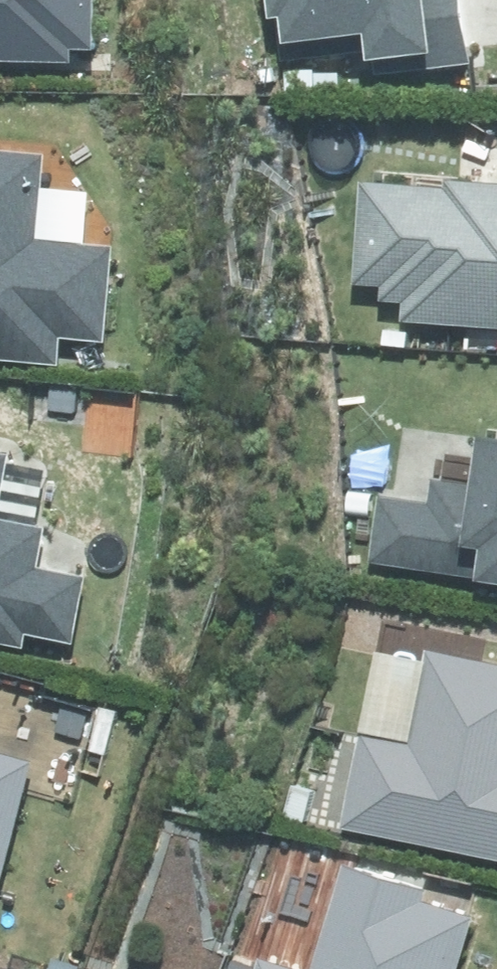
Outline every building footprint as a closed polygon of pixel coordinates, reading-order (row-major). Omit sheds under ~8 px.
[(73,58),(73,48),(91,48),(92,0),(0,0),(0,58),(73,58)] [(277,13),(288,13),(289,40),(375,38),(376,76),(465,74),(463,0),(276,0),(277,13)] [(65,356),(66,336),(108,338),(113,240),(42,236),(47,148),(0,145),(0,353),(65,356)] [(351,289),(386,290),(385,309),(408,310),(407,326),(496,330),(496,181),(356,175),(351,289)] [(482,584),(496,587),(496,435),(489,433),(470,542),(489,545),(482,584)] [(24,653),(29,631),(78,641),(100,535),(33,521),(47,453),(0,444),(0,647),(24,653)] [(465,485),(387,472),(371,566),(449,580),(465,485)] [(340,831),(496,867),(496,660),(431,645),(408,743),(363,733),(340,831)] [(40,757),(0,745),(0,894),(40,757)] [(480,912),(343,868),(311,968),(461,968),(480,912)] [(256,968),(290,968),(260,959),(256,968)]
